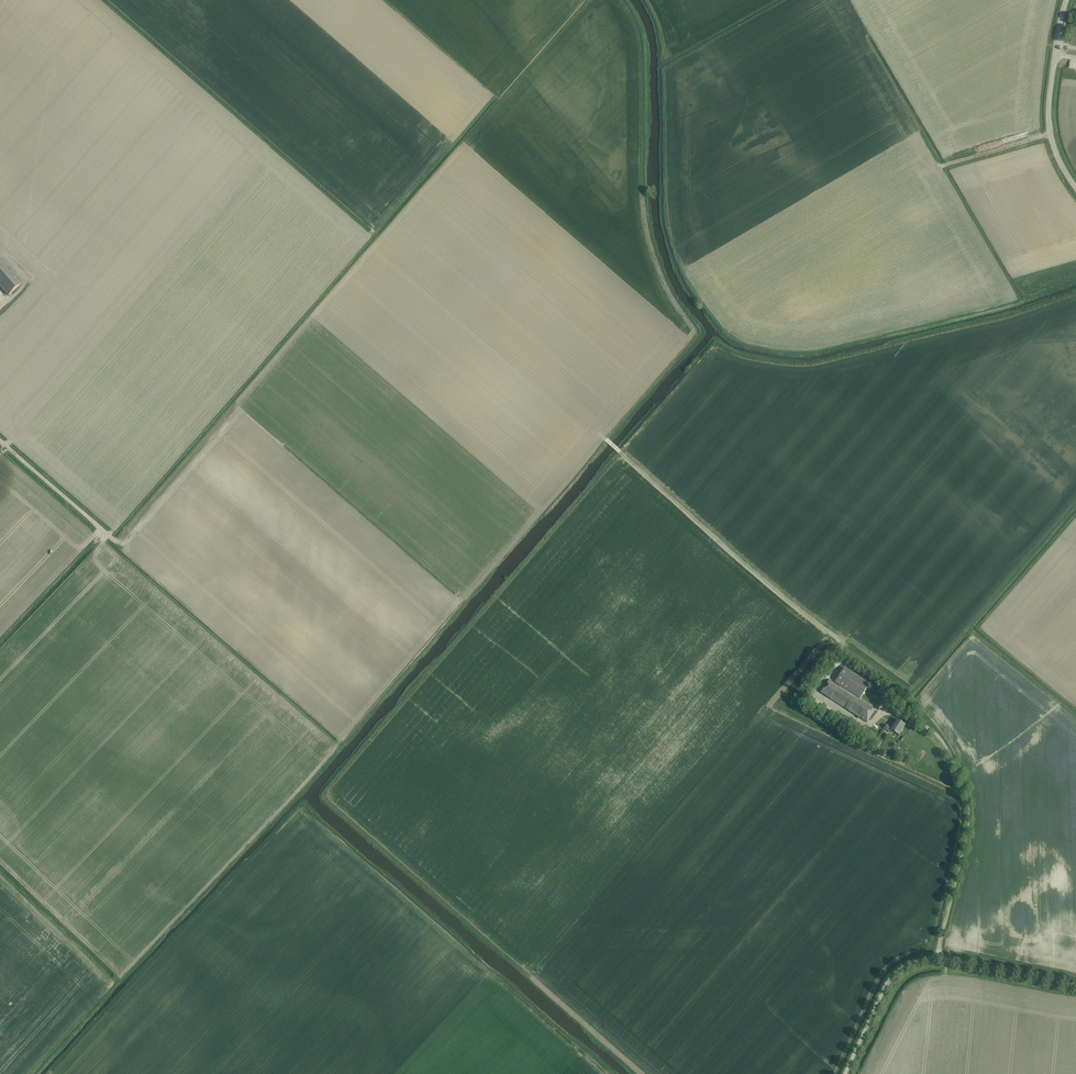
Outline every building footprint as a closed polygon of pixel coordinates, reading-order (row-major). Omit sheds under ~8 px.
[(7,295),(20,285),(0,261),(0,287),(7,295)] [(860,699),(870,684),(844,668),(835,683),(834,684),(828,680),(820,693),(866,722),(874,710),(859,700),(860,699)] [(882,709),(885,704),(880,701),(875,708),(879,710),(880,708),(882,709)] [(890,728),(886,725),(884,729),(888,732),(889,729),(890,730),(890,731),(892,733),(893,732),(898,735),(905,725),(896,719),(890,728)]
